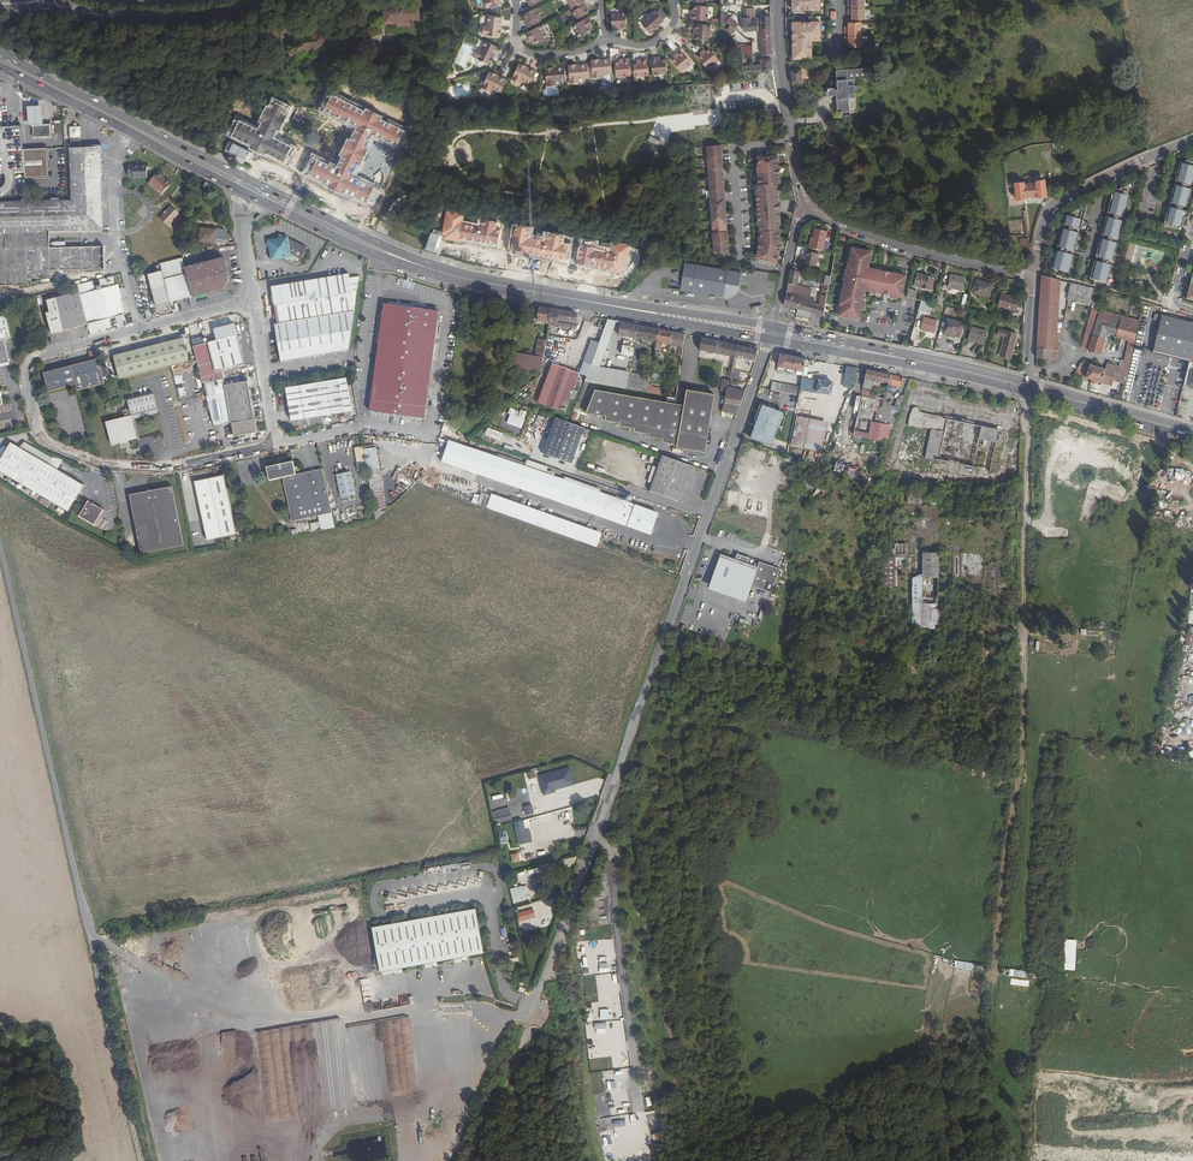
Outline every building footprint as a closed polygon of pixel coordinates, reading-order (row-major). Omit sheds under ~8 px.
[(584,5),(582,0),(569,6),(571,11),(570,12),(574,20),(587,13),(585,9),(585,8),(583,8),(582,6),(584,5)] [(820,10),(820,0),(792,0),(792,10),(820,10)] [(409,6),(381,8),(382,26),(395,25),(394,21),(409,20),(409,21),(421,21),(420,1),(409,1),(409,6)] [(524,14),(526,18),(527,19),(528,19),(529,21),(527,22),(529,27),(542,21),(540,16),(537,7),(524,14)] [(695,7),(695,11),(695,13),(692,13),(691,21),(708,22),(709,8),(695,7)] [(754,9),(744,9),(744,18),(751,18),(754,18),(754,9)] [(640,23),(648,33),(657,25),(663,20),(654,10),(640,23)] [(503,23),(505,22),(504,11),(488,14),(490,24),(488,24),(489,33),(504,31),(503,23)] [(865,11),(849,11),(849,13),(852,13),(852,16),(852,20),(861,19),(865,19),(865,11)] [(618,28),(618,30),(626,29),(625,12),(610,14),(611,26),(615,26),(615,28),(618,28)] [(731,26),(736,30),(737,28),(743,28),(743,31),(754,31),(759,30),(758,21),(751,22),(751,18),(744,18),(743,18),(743,19),(741,19),(741,25),(739,25),(729,17),(721,13),(721,20),(725,21),(731,26)] [(588,17),(571,26),(577,39),(591,33),(589,30),(587,25),(591,24),(588,17)] [(771,30),(770,17),(761,17),(761,18),(761,21),(761,30),(771,30)] [(809,40),(812,40),(820,40),(820,22),(792,23),(793,59),(812,58),(811,44),(809,44),(809,40)] [(848,34),(861,33),(861,22),(852,22),(848,23),(848,27),(848,29),(845,29),(845,34),(848,34)] [(695,24),(694,32),(696,32),(696,35),(698,35),(698,39),(710,40),(711,25),(695,24)] [(532,37),(533,41),(535,44),(548,37),(542,25),(525,33),(528,39),(532,37)] [(657,25),(648,33),(649,34),(658,26),(657,25)] [(731,35),(736,30),(731,26),(727,30),(731,35)] [(771,30),(761,30),(762,41),(771,41),(771,30)] [(861,36),(848,36),(845,36),(845,41),(849,41),(849,43),(849,47),(861,47),(861,36)] [(490,65),(494,56),(492,54),(496,46),(482,40),(478,48),(480,49),(476,58),(490,65)] [(772,55),(771,41),(762,41),(762,55),(772,55)] [(740,47),(742,49),(742,56),(752,56),(752,46),(740,47)] [(676,56),(674,58),(671,60),(680,72),(691,63),(680,49),(674,54),(676,56)] [(708,50),(705,52),(703,54),(701,52),(695,56),(706,70),(717,61),(708,50)] [(615,76),(629,75),(628,58),(621,59),(621,62),(619,62),(614,62),(615,76)] [(658,60),(658,58),(651,58),(652,75),(666,74),(665,60),(661,60),(658,60)] [(600,75),(611,74),(609,59),(599,60),(599,62),(590,63),(592,79),(601,78),(600,75)] [(648,76),(647,59),(639,59),(639,62),(636,62),(636,64),(632,64),(633,76),(648,76)] [(761,70),(773,70),(772,59),(760,59),(761,70)] [(579,80),(589,78),(588,63),(577,64),(577,67),(568,67),(570,83),(579,82),(579,80)] [(518,66),(512,80),(520,84),(522,82),(530,86),(537,72),(527,68),(526,70),(518,66)] [(556,82),(566,82),(564,66),(554,67),(554,70),(545,71),(546,86),(556,85),(556,82)] [(790,72),(792,84),(803,83),(801,70),(790,72)] [(833,96),(834,95),(835,95),(836,109),(832,109),(833,119),(848,118),(845,82),(865,80),(864,70),(834,72),(835,92),(833,92),(832,91),(831,91),(830,91),(829,91),(828,92),(828,93),(827,93),(827,94),(828,95),(828,96),(829,96),(830,97),(831,97),(832,97),(833,96)] [(507,81),(497,76),(496,78),(489,74),(482,88),(490,92),(491,90),(501,94),(507,81)] [(341,156),(337,164),(312,152),(301,174),(372,207),(382,187),(358,175),(375,139),(396,149),(406,128),(332,92),(323,111),(356,128),(351,139),(348,137),(339,155),(341,156)] [(256,128),(239,119),(230,138),(290,166),(299,148),(279,139),(294,107),(271,97),(256,128)] [(32,126),(43,126),(41,107),(27,108),(28,126),(32,126)] [(50,125),(43,126),(32,126),(32,138),(50,138),(50,125)] [(70,128),(70,139),(81,139),(81,128),(70,128)] [(81,139),(70,139),(71,201),(0,203),(0,286),(27,285),(27,279),(50,279),(50,271),(56,271),(104,270),(104,248),(50,249),(5,250),(5,235),(50,234),(103,232),(101,148),(81,148),(81,139)] [(1067,153),(1060,142),(1051,143),(1053,154),(1061,153),(1067,153)] [(787,144),(780,145),(782,157),(789,156),(787,144)] [(729,254),(721,145),(708,147),(715,251),(729,254)] [(1072,161),(1067,153),(1061,153),(1061,156),(1067,155),(1071,162),(1072,161)] [(783,243),(778,156),(759,158),(761,240),(756,257),(778,262),(783,243)] [(1176,180),(1192,184),(1192,180),(1192,163),(1181,160),(1176,180)] [(133,179),(143,179),(147,179),(147,176),(149,176),(148,167),(133,167),(133,166),(128,166),(128,177),(133,177),(133,179)] [(161,196),(170,187),(161,179),(163,178),(159,174),(149,183),(160,195),(161,196)] [(161,179),(170,187),(171,186),(163,178),(161,179)] [(1045,197),(1043,180),(1035,181),(1035,183),(1023,184),(1023,183),(1014,183),(1016,200),(1025,199),(1025,198),(1036,197),(1037,198),(1045,197)] [(1174,184),(1170,201),(1187,205),(1191,188),(1174,184)] [(1113,190),(1108,212),(1123,215),(1129,194),(1113,190)] [(1168,206),(1163,223),(1180,227),(1185,210),(1168,206)] [(167,214),(165,213),(164,214),(160,218),(169,228),(181,216),(171,207),(168,210),(169,212),(167,214)] [(466,214),(445,211),(441,239),(497,247),(500,229),(497,229),(498,221),(482,218),(481,225),(465,222),(466,214)] [(1065,213),(1063,224),(1079,228),(1081,217),(1065,213)] [(1107,215),(1103,233),(1117,236),(1122,219),(1107,215)] [(515,224),(510,253),(568,262),(572,236),(544,231),(543,236),(532,235),(534,227),(515,224)] [(206,230),(201,230),(199,243),(215,244),(215,241),(220,242),(221,230),(215,230),(215,229),(206,228),(206,230)] [(1062,228),(1057,245),(1073,250),(1078,232),(1062,228)] [(815,230),(810,249),(823,252),(827,232),(815,230)] [(275,237),(265,239),(269,260),(280,258),(291,264),(297,262),(305,247),(286,238),(285,235),(282,235),(276,233),(275,237)] [(50,249),(50,234),(5,235),(5,250),(50,249)] [(1101,237),(1097,255),(1112,259),(1117,241),(1101,237)] [(1028,238),(1019,238),(1020,248),(1028,247),(1028,238)] [(599,242),(581,239),(576,264),(625,273),(630,244),(611,241),(610,247),(598,245),(599,242)] [(872,251),(851,247),(837,315),(860,320),(866,291),(901,298),(906,275),(869,268),(872,251)] [(1056,249),(1051,266),(1067,271),(1072,254),(1056,249)] [(806,253),(805,258),(804,258),(803,266),(816,268),(819,255),(806,253)] [(191,295),(193,295),(224,288),(229,278),(224,258),(224,257),(203,262),(183,266),(191,295)] [(1095,259),(1090,278),(1106,282),(1111,263),(1095,259)] [(739,292),(743,273),(686,263),(680,292),(728,300),(733,298),(737,295),(739,292)] [(191,295),(183,266),(183,264),(161,270),(170,301),(191,295)] [(790,271),(784,305),(797,309),(796,315),(810,319),(812,313),(823,316),(824,311),(831,275),(820,273),(817,284),(822,285),(818,307),(813,305),(814,299),(810,298),(812,293),(812,290),(796,286),(799,273),(800,274),(801,269),(793,267),(791,272),(790,271)] [(170,301),(161,270),(146,273),(154,305),(170,301)] [(357,300),(360,276),(353,278),(351,273),(336,276),(344,313),(358,309),(357,300)] [(931,291),(934,280),(923,277),(924,276),(918,274),(914,287),(931,291)] [(947,280),(949,281),(947,288),(962,291),(965,278),(951,275),(950,278),(948,278),(947,280)] [(344,313),(336,276),(274,287),(281,324),(344,313)] [(1038,319),(1056,320),(1059,281),(1049,278),(1041,276),(1038,319)] [(80,292),(80,294),(96,290),(95,288),(93,281),(78,285),(80,292)] [(972,292),(973,292),(973,293),(989,298),(992,285),(976,281),(975,287),(973,287),(972,292)] [(1068,295),(1082,298),(1085,287),(1070,283),(1068,295)] [(88,294),(95,322),(124,315),(117,286),(104,290),(88,294)] [(1091,297),(1092,288),(1085,287),(1082,298),(1090,300),(1091,297)] [(96,290),(80,294),(89,324),(95,322),(88,294),(104,290),(103,288),(96,290)] [(917,292),(910,290),(908,297),(916,299),(917,292)] [(80,294),(80,292),(47,301),(50,313),(47,314),(52,334),(89,324),(80,294)] [(1016,312),(1019,300),(1001,295),(998,307),(1016,312)] [(921,300),(918,311),(927,313),(930,302),(921,300)] [(426,419),(440,312),(386,305),(371,411),(426,419)] [(549,325),(551,310),(539,308),(537,318),(534,318),(534,316),(532,316),(531,321),(546,323),(546,324),(549,325)] [(1118,326),(1116,336),(1115,338),(1120,340),(1120,338),(1122,339),(1123,338),(1130,340),(1123,368),(1121,376),(1126,377),(1140,321),(1100,310),(1093,308),(1082,347),(1089,349),(1089,350),(1096,352),(1097,346),(1103,348),(1105,341),(1093,337),(1097,320),(1118,326)] [(551,310),(549,325),(557,326),(558,320),(576,323),(576,320),(577,315),(551,310)] [(357,312),(277,325),(283,362),(352,351),(357,312)] [(1192,346),(1192,323),(1155,314),(1154,320),(1161,321),(1153,352),(1190,360),(1192,350),(1192,346)] [(8,363),(4,341),(9,340),(4,316),(0,317),(0,365),(8,363)] [(934,333),(937,321),(924,317),(921,330),(934,333)] [(602,319),(598,330),(604,331),(608,321),(602,319)] [(963,324),(947,319),(943,334),(953,337),(954,333),(960,335),(963,324)] [(1036,349),(1054,350),(1056,320),(1038,319),(1036,349)] [(1107,334),(1116,336),(1118,326),(1097,320),(1093,337),(1105,341),(1107,334)] [(617,322),(608,321),(604,331),(602,336),(612,337),(617,322)] [(637,340),(640,326),(622,323),(619,336),(625,337),(622,355),(633,357),(637,340)] [(194,347),(203,383),(224,378),(222,371),(244,366),(235,328),(231,326),(214,330),(216,341),(202,345),(194,347)] [(660,330),(640,326),(637,340),(642,341),(641,344),(656,347),(657,344),(657,343),(660,330)] [(983,344),(987,332),(971,328),(968,340),(983,344)] [(660,330),(657,343),(670,345),(671,344),(673,333),(660,330)] [(1006,338),(1008,332),(1000,330),(999,336),(1005,338),(1006,338)] [(1017,335),(1008,332),(1006,338),(1005,338),(1000,357),(1010,360),(1017,335)] [(685,335),(673,333),(671,344),(684,346),(685,335)] [(605,356),(612,337),(602,336),(599,344),(595,354),(605,356)] [(113,356),(119,380),(190,361),(184,338),(113,356)] [(719,342),(702,339),(700,352),(712,354),(716,355),(719,342)] [(535,359),(520,356),(512,355),(509,368),(541,373),(546,342),(538,341),(535,359)] [(591,366),(595,354),(599,344),(591,341),(583,363),(591,366)] [(735,346),(719,342),(716,355),(733,358),(735,346)] [(757,350),(735,346),(733,358),(735,359),(733,371),(751,374),(755,365),(757,350)] [(1054,350),(1036,349),(1036,358),(1048,359),(1048,358),(1057,359),(1058,351),(1054,351),(1054,350)] [(1190,360),(1184,385),(1192,387),(1192,350),(1190,360)] [(600,368),(605,356),(595,354),(591,366),(600,368)] [(803,375),(807,359),(781,354),(778,370),(803,375)] [(43,372),(47,391),(76,385),(77,390),(105,383),(99,358),(43,372)] [(552,365),(538,404),(566,413),(580,374),(552,365)] [(1102,383),(1105,370),(1090,365),(1086,378),(1101,383),(1102,383)] [(1119,375),(1121,367),(1114,365),(1113,368),(1112,373),(1119,375)] [(591,366),(584,384),(613,388),(626,390),(630,373),(600,368),(591,366)] [(851,387),(858,369),(847,366),(844,385),(851,387)] [(900,387),(902,377),(867,370),(863,387),(872,389),(874,381),(900,387)] [(1105,370),(1102,383),(1106,384),(1111,372),(1110,372),(1105,370)] [(651,376),(630,373),(626,390),(647,393),(651,376)] [(833,383),(803,377),(801,387),(801,389),(831,394),(833,383)] [(348,378),(287,388),(293,421),(354,410),(348,378)] [(719,392),(724,393),(726,393),(726,389),(728,381),(722,380),(719,392)] [(773,381),(772,389),(799,394),(801,389),(801,387),(773,381)] [(223,424),(232,423),(235,437),(257,433),(248,382),(226,386),(226,384),(218,385),(209,387),(215,426),(223,424)] [(526,387),(513,398),(515,401),(528,390),(526,387)] [(1129,399),(1131,390),(1124,388),(1122,397),(1129,399)] [(740,406),(745,392),(726,389),(726,393),(725,396),(723,404),(740,406)] [(705,455),(715,397),(688,392),(685,407),(593,392),(586,414),(606,419),(605,421),(620,425),(619,427),(634,430),(634,432),(649,435),(648,437),(662,441),(662,443),(676,446),(676,448),(705,455)] [(111,403),(114,419),(106,421),(111,443),(113,445),(137,439),(138,437),(133,416),(134,415),(157,409),(153,393),(111,402),(111,403)] [(870,429),(872,420),(875,409),(878,409),(881,397),(876,396),(876,398),(861,395),(855,425),(870,429)] [(887,442),(903,399),(898,398),(895,406),(890,405),(886,418),(884,423),(878,422),(872,420),(870,429),(868,438),(887,442)] [(720,414),(736,416),(740,406),(723,404),(720,414)] [(782,412),(761,405),(756,419),(758,420),(751,437),(771,444),(782,412)] [(913,408),(912,410),(908,424),(931,429),(925,458),(990,471),(996,442),(1001,443),(1003,434),(998,433),(999,429),(920,412),(919,408),(918,407),(915,406),(913,408)] [(1171,406),(1169,415),(1176,417),(1178,407),(1171,406)] [(524,429),(528,412),(521,410),(521,411),(511,408),(509,414),(511,415),(508,425),(524,429)] [(828,422),(797,415),(791,446),(822,452),(828,422)] [(572,465),(585,429),(570,424),(556,419),(543,455),(572,465)] [(868,438),(870,429),(855,425),(853,435),(868,438)] [(49,463),(11,440),(0,458),(0,467),(70,507),(84,483),(56,467),(49,463)] [(656,514),(451,440),(443,462),(649,535),(656,514)] [(368,472),(364,446),(355,448),(359,462),(361,462),(364,473),(368,472)] [(366,451),(375,510),(388,508),(378,449),(366,451)] [(54,455),(49,463),(56,467),(62,458),(54,455)] [(794,464),(796,458),(787,455),(785,461),(794,464)] [(679,502),(681,495),(691,466),(662,456),(649,492),(679,502)] [(332,513),(323,468),(296,474),(293,461),(266,467),(269,480),(282,478),(292,522),(332,513)] [(410,465),(406,472),(413,477),(418,470),(410,465)] [(357,493),(353,472),(338,474),(342,496),(357,493)] [(208,540),(236,534),(223,474),(195,481),(208,540)] [(129,495),(141,554),(185,544),(173,487),(129,495)] [(908,504),(923,504),(923,491),(908,491),(908,504)] [(486,500),(487,494),(482,493),(482,496),(475,494),(473,504),(483,506),(484,500),(486,500)] [(105,506),(90,498),(81,513),(96,521),(105,506)] [(491,498),(487,509),(596,548),(600,537),(491,498)] [(100,528),(104,530),(110,519),(105,517),(100,528)] [(907,547),(895,547),(895,557),(907,557),(907,547)] [(939,553),(922,553),(921,628),(938,629),(939,553)] [(710,585),(738,594),(750,559),(735,554),(733,561),(728,560),(729,557),(720,554),(710,585)] [(895,587),(895,557),(883,557),(883,587),(895,587)] [(746,597),(750,586),(758,562),(750,559),(738,594),(746,597)] [(758,562),(750,586),(771,593),(779,569),(758,562)] [(645,579),(648,570),(641,567),(638,576),(645,579)] [(673,590),(677,582),(650,571),(647,579),(654,582),(656,577),(664,580),(662,586),(673,590)] [(1063,654),(1078,655),(1078,639),(1064,639),(1063,654)] [(984,660),(985,657),(986,651),(987,648),(980,646),(977,658),(984,660)] [(908,664),(906,672),(918,676),(920,667),(908,664)] [(962,774),(985,781),(987,772),(965,765),(962,774)] [(573,767),(538,774),(537,769),(528,771),(529,779),(539,777),(540,782),(536,783),(538,791),(543,790),(544,795),(558,792),(557,789),(576,785),(573,767)] [(524,806),(526,815),(545,811),(543,804),(535,806),(534,804),(524,806)] [(510,807),(493,812),(496,824),(514,819),(510,807)] [(562,816),(559,816),(558,820),(569,824),(572,814),(563,812),(562,816)] [(515,828),(518,844),(533,842),(530,825),(515,828)] [(519,852),(511,854),(513,863),(521,861),(519,852)] [(524,885),(511,888),(515,903),(528,900),(524,885)] [(386,910),(395,909),(394,900),(385,901),(386,910)] [(519,912),(520,921),(537,918),(535,908),(519,912)] [(478,912),(373,928),(380,973),(485,957),(478,912)] [(507,945),(515,944),(512,927),(505,928),(507,945)] [(954,960),(953,968),(972,970),(973,962),(954,960)] [(1009,968),(1008,975),(1027,978),(1028,971),(1009,968)] [(361,979),(365,1002),(373,1001),(369,977),(361,979)] [(373,1001),(375,1011),(414,1003),(413,999),(400,1001),(399,996),(391,998),(391,997),(373,1001)]
